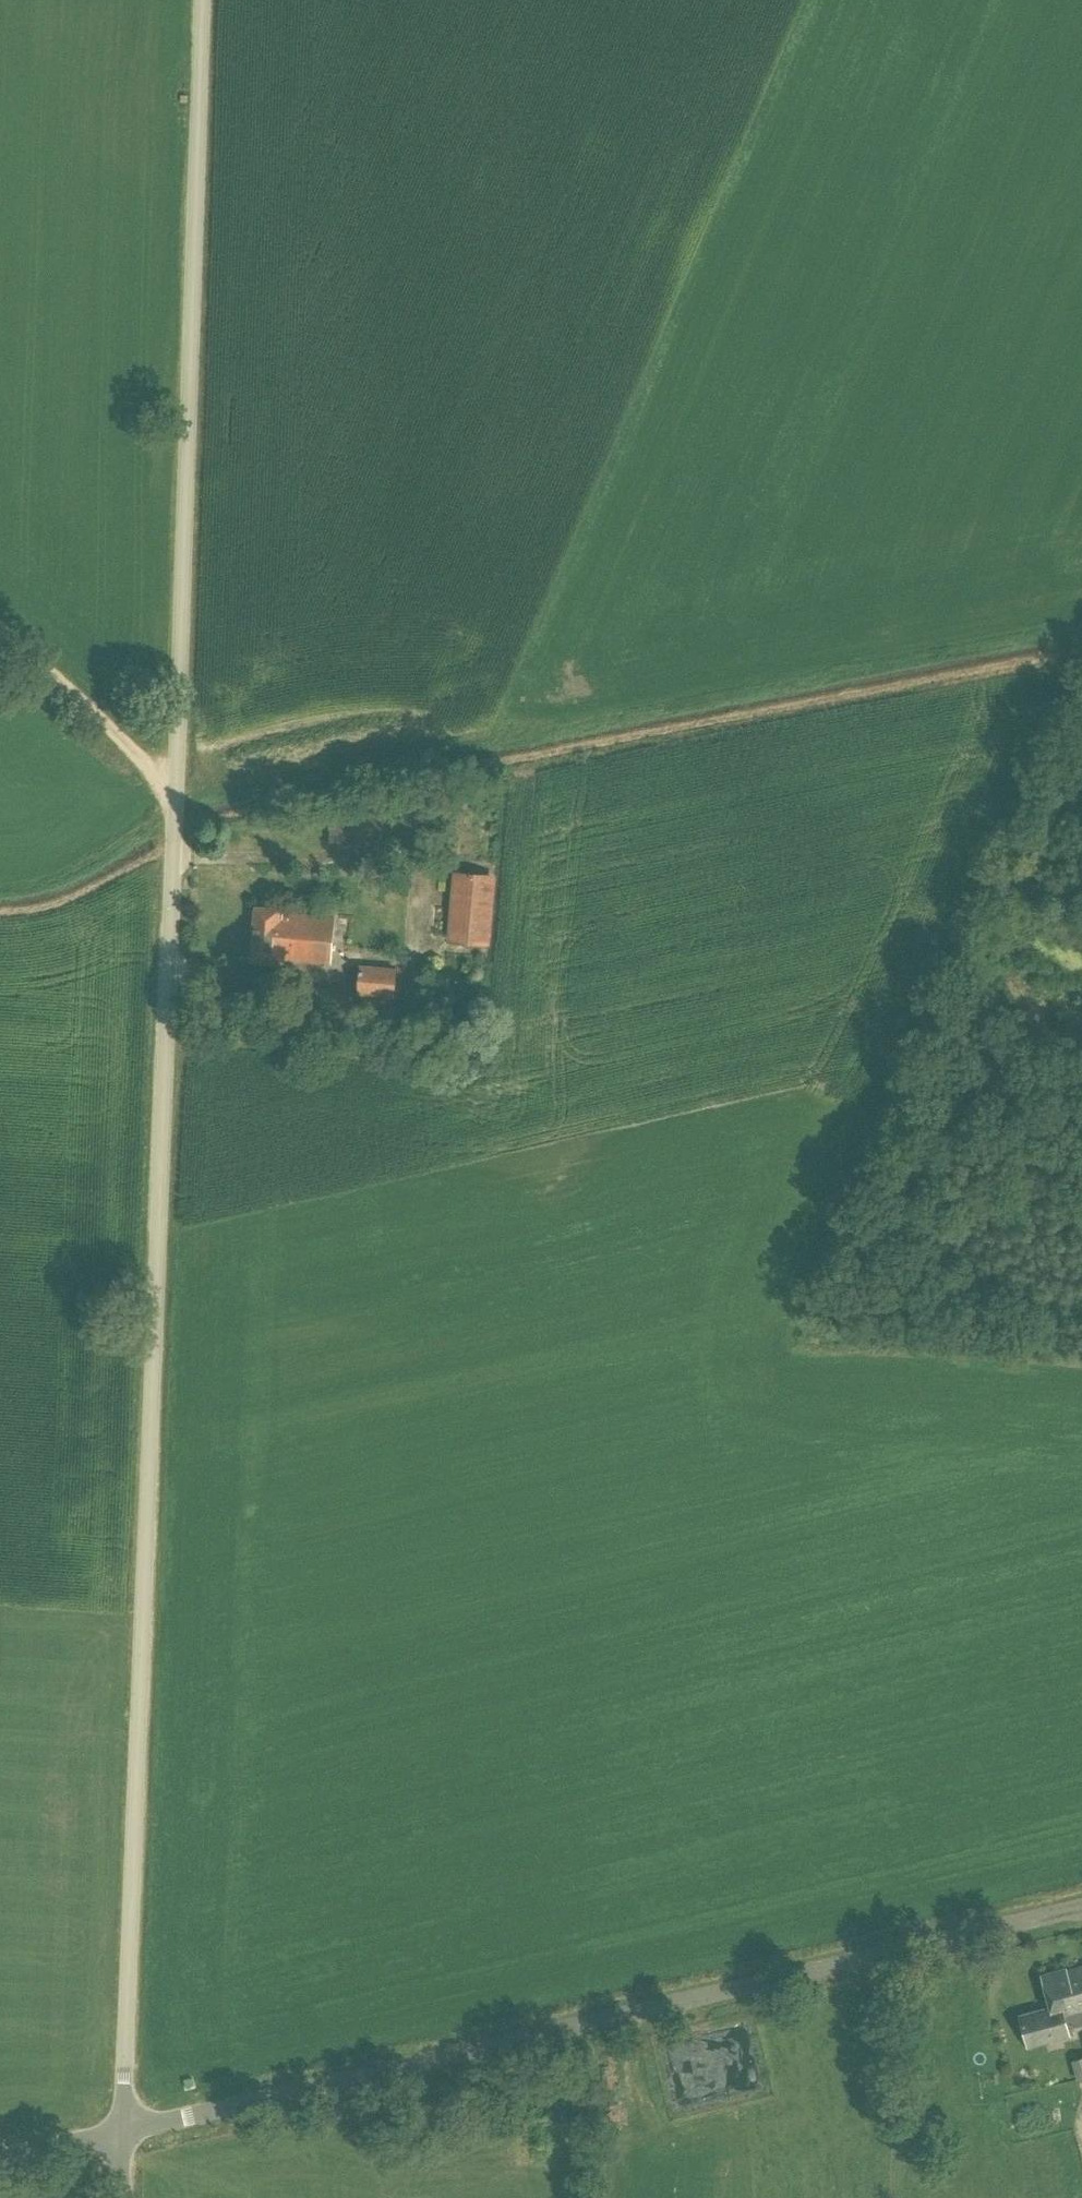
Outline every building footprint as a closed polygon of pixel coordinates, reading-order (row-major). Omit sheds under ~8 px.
[(490,947),(497,875),(453,871),(448,942),(490,947)] [(332,964),(336,917),(281,911),(281,909),(256,907),(251,962),(284,964),(285,960),(332,964)] [(395,999),(399,968),(360,965),(357,995),(395,999)] [(1067,1968),(1041,1974),(1050,2008),(1020,2016),(1028,2047),(1070,2035),(1069,2029),(1066,2018),(1079,2014),(1081,2013),(1081,1965),(1067,1968)]
